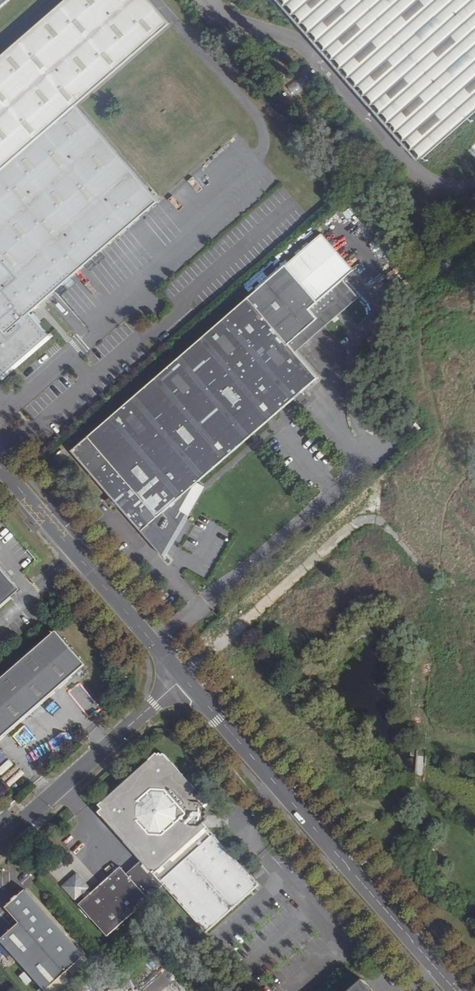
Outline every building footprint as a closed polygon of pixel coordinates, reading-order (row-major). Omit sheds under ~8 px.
[(154,0),(70,0),(0,60),(0,369),(2,372),(48,332),(27,307),(157,195),(75,100),(170,19),(154,0)] [(11,0),(0,0),(0,10),(11,0)] [(427,168),(474,126),(474,0),(283,0),(427,168)] [(291,266),(287,269),(336,324),(364,300),(347,281),(323,302),(291,266)] [(74,448),(145,530),(163,548),(185,507),(181,502),(322,381),(299,355),(336,324),(287,269),(74,448)] [(0,569),(0,608),(19,591),(0,569)] [(57,634),(0,683),(0,743),(87,667),(57,634)] [(11,759),(2,750),(0,752),(0,769),(11,759)] [(205,828),(208,803),(168,757),(157,756),(101,806),(105,810),(98,816),(139,862),(125,875),(120,870),(91,897),(87,892),(89,891),(75,875),(61,888),(74,903),(80,897),(84,901),(79,906),(106,935),(161,886),(203,932),(257,885),(205,828)] [(6,800),(11,806),(18,799),(13,794),(6,800)] [(23,890),(4,908),(18,923),(0,940),(0,943),(42,990),(46,990),(83,959),(23,890)] [(381,948),(377,951),(384,958),(388,955),(381,948)] [(363,980),(351,990),(373,990),(363,980)]
